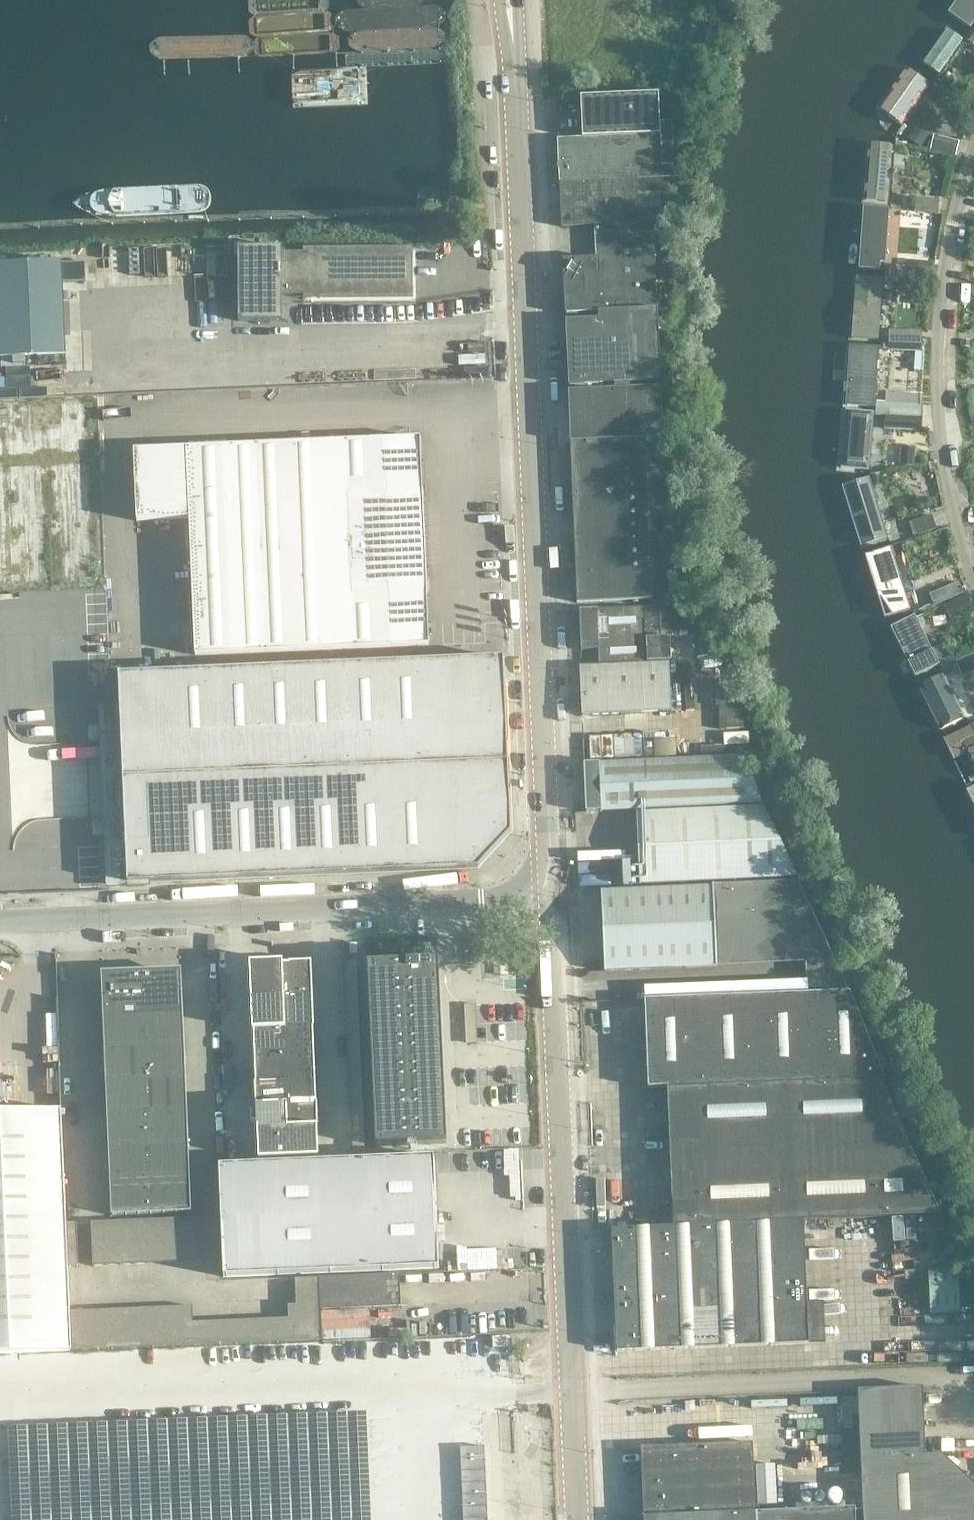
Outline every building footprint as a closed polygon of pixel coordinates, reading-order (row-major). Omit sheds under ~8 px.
[(950,3),(973,22),(973,0),(952,0),(950,3)] [(968,37),(950,25),(924,64),(941,76),(968,37)] [(933,83),(909,64),(874,109),(899,128),(933,83)] [(584,138),(557,139),(560,183),(664,178),(660,94),(582,97),(584,138)] [(917,122),(908,134),(920,142),(929,130),(917,122)] [(934,133),(931,148),(956,153),(959,138),(934,133)] [(866,144),(863,204),(892,206),(896,146),(866,144)] [(560,183),(561,208),(638,204),(637,192),(665,191),(664,178),(560,183)] [(915,194),(914,209),(939,211),(940,196),(915,194)] [(561,208),(562,227),(595,225),(595,227),(639,224),(638,204),(561,208)] [(863,274),(887,275),(890,213),(866,212),(863,274)] [(566,314),(567,314),(658,309),(655,224),(641,224),(639,224),(595,227),(597,258),(563,260),(563,261),(569,260),(572,312),(565,313),(566,314)] [(410,253),(283,253),(283,249),(239,249),(240,321),(283,321),(283,296),(410,295),(410,253)] [(907,257),(906,271),(931,273),(932,258),(907,257)] [(85,263),(63,264),(0,267),(0,359),(66,356),(63,283),(86,282),(85,263)] [(852,341),(881,343),(885,279),(856,277),(852,341)] [(915,287),(914,301),(929,303),(931,288),(915,287)] [(570,386),(570,388),(661,383),(658,309),(567,314),(567,320),(566,320),(569,386),(570,386)] [(888,326),(887,347),(922,348),(923,328),(888,326)] [(877,398),(881,348),(852,346),(847,408),(876,411),(877,398)] [(661,383),(570,388),(571,391),(569,391),(573,495),(577,602),(652,599),(652,607),(686,606),(684,571),(669,572),(661,383)] [(877,398),(876,411),(886,411),(923,414),(924,390),(886,388),(886,398),(877,398)] [(837,473),(871,476),(877,415),(842,411),(837,473)] [(886,411),(886,424),(922,426),(923,414),(886,411)] [(420,438),(134,450),(137,521),(190,519),(195,655),(429,645),(420,438)] [(901,444),(899,462),(914,463),(915,445),(901,444)] [(892,545),(874,479),(843,487),(861,554),(892,545)] [(910,517),(914,531),(936,525),(932,511),(910,517)] [(914,612),(894,555),(872,563),(891,620),(914,612)] [(929,590),(934,601),(963,589),(958,578),(929,590)] [(951,616),(973,604),(967,590),(944,601),(951,616)] [(599,650),(600,666),(644,664),(642,607),(580,610),(581,650),(599,650)] [(894,627),(920,679),(942,668),(916,616),(894,627)] [(962,673),(973,667),(973,650),(955,658),(962,673)] [(125,843),(107,843),(109,884),(150,883),(340,874),(478,868),(512,832),(508,744),(504,657),(118,674),(119,704),(125,843)] [(644,664),(600,666),(579,667),(582,717),(672,712),(670,663),(644,664)] [(966,718),(944,670),(917,682),(940,730),(966,718)] [(725,725),(746,725),(746,704),(725,704),(725,725)] [(971,725),(943,739),(967,787),(973,783),(973,731),(971,725)] [(727,731),(728,743),(752,742),(752,730),(727,731)] [(594,758),(680,755),(679,736),(656,737),(656,731),(593,734),(594,758)] [(588,813),(639,811),(642,886),(799,879),(764,805),(746,756),(586,763),(588,813)] [(965,788),(973,806),(973,784),(965,788)] [(718,965),(807,962),(835,961),(799,882),(714,886),(714,887),(601,891),(605,971),(718,967),(718,965)] [(439,961),(368,964),(376,1147),(447,1143),(439,961)] [(310,964),(281,965),(282,997),(311,996),(310,964)] [(251,966),(253,998),(282,997),(281,965),(251,966)] [(181,982),(180,972),(141,974),(143,1013),(183,1012),(182,982),(181,982)] [(143,1013),(141,974),(103,975),(103,985),(102,985),(103,1015),(143,1013)] [(669,1089),(881,1081),(886,1080),(851,994),(645,1001),(648,1089),(669,1089)] [(311,996),(282,997),(283,1028),(313,1027),(311,996)] [(282,997),(253,998),(254,1029),(283,1028),(282,997)] [(183,1012),(143,1013),(144,1033),(184,1032),(183,1012)] [(143,1013),(103,1015),(104,1035),(144,1033),(143,1013)] [(313,1027),(283,1028),(285,1059),(314,1058),(313,1027)] [(283,1028),(254,1029),(255,1060),(285,1059),(283,1028)] [(185,1052),(184,1032),(144,1033),(145,1053),(185,1052)] [(144,1033),(104,1035),(105,1055),(145,1053),(144,1033)] [(185,1052),(145,1053),(146,1073),(186,1072),(185,1052)] [(146,1073),(145,1053),(105,1055),(106,1075),(146,1073)] [(314,1058),(285,1059),(286,1083),(315,1082),(314,1058)] [(255,1060),(256,1084),(286,1083),(285,1059),(255,1060)] [(186,1072),(146,1073),(146,1093),(186,1092),(186,1072)] [(146,1093),(146,1073),(106,1075),(106,1095),(146,1093)] [(881,1081),(669,1089),(674,1228),(805,1222),(941,1216),(881,1081)] [(315,1082),(286,1083),(287,1105),(316,1103),(315,1082)] [(256,1084),(257,1106),(287,1105),(286,1083),(256,1084)] [(186,1092),(146,1093),(147,1113),(187,1112),(186,1092)] [(147,1113),(146,1093),(106,1095),(107,1115),(147,1113)] [(316,1103),(287,1105),(287,1126),(317,1125),(316,1103)] [(287,1105),(257,1106),(258,1127),(287,1126),(287,1105)] [(62,1110),(38,1111),(0,1112),(0,1354),(72,1351),(62,1110)] [(187,1112),(147,1113),(148,1133),(188,1132),(187,1112)] [(148,1133),(147,1113),(107,1115),(108,1135),(148,1133)] [(317,1125),(287,1126),(288,1149),(318,1147),(317,1125)] [(287,1126),(258,1127),(259,1150),(288,1149),(287,1126)] [(188,1132),(148,1133),(149,1153),(189,1152),(188,1132)] [(149,1153),(148,1133),(108,1135),(109,1155),(149,1153)] [(189,1152),(149,1153),(150,1173),(190,1172),(189,1152)] [(150,1173),(149,1153),(109,1155),(110,1175),(150,1173)] [(434,1156),(218,1165),(223,1277),(439,1268),(434,1156)] [(190,1172),(150,1173),(151,1193),(191,1192),(190,1172)] [(151,1193),(150,1173),(110,1175),(110,1195),(151,1193)] [(191,1192),(151,1193),(151,1214),(191,1212),(191,1192)] [(151,1214),(151,1193),(110,1195),(111,1215),(151,1214)] [(217,1217),(91,1222),(93,1266),(219,1260),(217,1217)] [(674,1228),(612,1230),(617,1352),(809,1344),(805,1222),(674,1228)] [(77,1223),(67,1223),(69,1267),(79,1266),(77,1223)] [(960,1313),(958,1265),(928,1266),(930,1314),(960,1313)] [(400,1275),(321,1279),(323,1310),(325,1310),(326,1332),(366,1330),(365,1308),(402,1306),(400,1275)] [(193,1306),(71,1311),(72,1351),(322,1340),(319,1278),(295,1279),(296,1305),(288,1305),(289,1318),(194,1322),(193,1306)] [(0,1360),(0,1519),(390,1519),(389,1491),(412,1490),(409,1421),(292,1426),(289,1380),(288,1347),(0,1360)] [(863,1519),(973,1519),(973,1484),(941,1454),(926,1455),(923,1387),(858,1390),(863,1519)] [(460,1445),(463,1519),(489,1519),(485,1444),(460,1445)] [(757,1512),(754,1444),(642,1449),(645,1519),(858,1519),(857,1507),(757,1512)]
